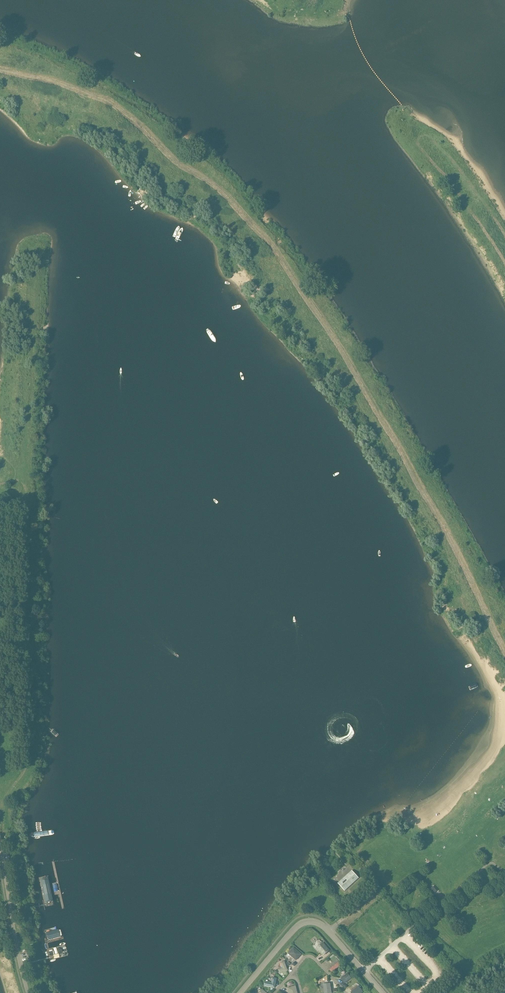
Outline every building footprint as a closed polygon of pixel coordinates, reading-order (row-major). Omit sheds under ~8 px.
[(352,871),(338,883),(338,884),(344,891),(358,878),(352,871)] [(36,877),(42,910),(53,908),(47,876),(36,877)] [(60,929),(43,933),(50,963),(67,959),(60,929)] [(329,951),(323,943),(317,948),(323,956),(329,951)] [(293,948),(288,954),(296,961),(301,954),(293,948)] [(330,969),(333,973),(342,965),(339,961),(330,969)] [(287,972),(284,962),(280,964),(282,969),(278,971),(279,975),(287,972)] [(351,978),(347,974),(341,978),(345,983),(351,978)] [(276,979),(272,978),(271,983),(265,982),(264,986),(274,988),(276,979)] [(330,983),(323,985),(324,992),(332,992),(330,983)]
